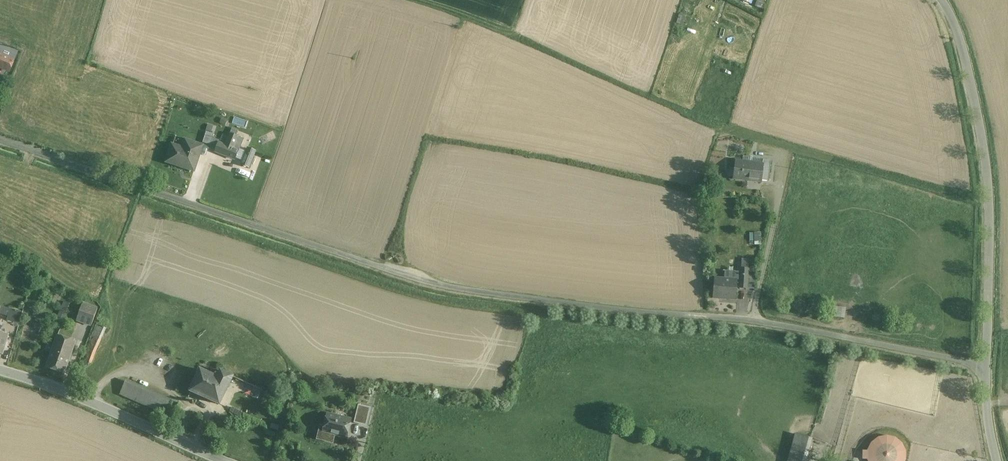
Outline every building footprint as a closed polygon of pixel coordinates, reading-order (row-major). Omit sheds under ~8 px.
[(0,55),(0,67),(10,71),(14,61),(0,55)] [(274,131),(266,135),(270,142),(277,138),(274,131)] [(206,132),(203,143),(210,146),(213,138),(214,134),(206,132)] [(225,146),(219,143),(215,152),(235,160),(243,139),(230,134),(225,146)] [(220,141),(213,138),(210,146),(209,149),(215,152),(219,143),(220,141)] [(186,150),(172,145),(167,162),(194,171),(202,146),(188,142),(186,150)] [(248,149),(242,165),(249,168),(255,152),(248,149)] [(771,161),(763,161),(763,165),(762,181),(770,181),(771,161)] [(763,165),(737,165),(737,183),(762,183),(762,181),(763,165)] [(761,243),(761,232),(749,232),(750,243),(761,243)] [(748,269),(741,268),(740,280),(737,280),(737,287),(740,287),(740,288),(747,289),(748,269)] [(737,280),(714,279),(713,298),(736,300),(737,287),(737,280)] [(64,302),(57,321),(62,323),(70,304),(64,302)] [(97,309),(83,304),(77,320),(91,326),(97,309)] [(844,309),(833,308),(832,317),(843,318),(844,309)] [(23,312),(10,309),(7,320),(19,324),(23,312)] [(96,324),(89,344),(98,348),(106,328),(96,324)] [(57,335),(46,368),(64,374),(76,342),(57,335)] [(89,344),(81,363),(91,366),(98,348),(89,344)] [(215,377),(200,370),(190,392),(219,405),(233,377),(220,372),(219,375),(216,374),(215,377)] [(161,397),(126,381),(120,395),(155,410),(161,397)] [(254,386),(250,394),(258,397),(261,389),(254,386)] [(173,402),(161,397),(155,410),(167,415),(173,402)] [(364,411),(357,410),(354,422),(361,424),(364,411)] [(351,420),(327,415),(323,433),(347,438),(351,420)] [(795,434),(788,460),(806,460),(812,439),(795,434)] [(864,450),(864,460),(904,460),(904,438),(869,438),(869,450),(864,450)]
